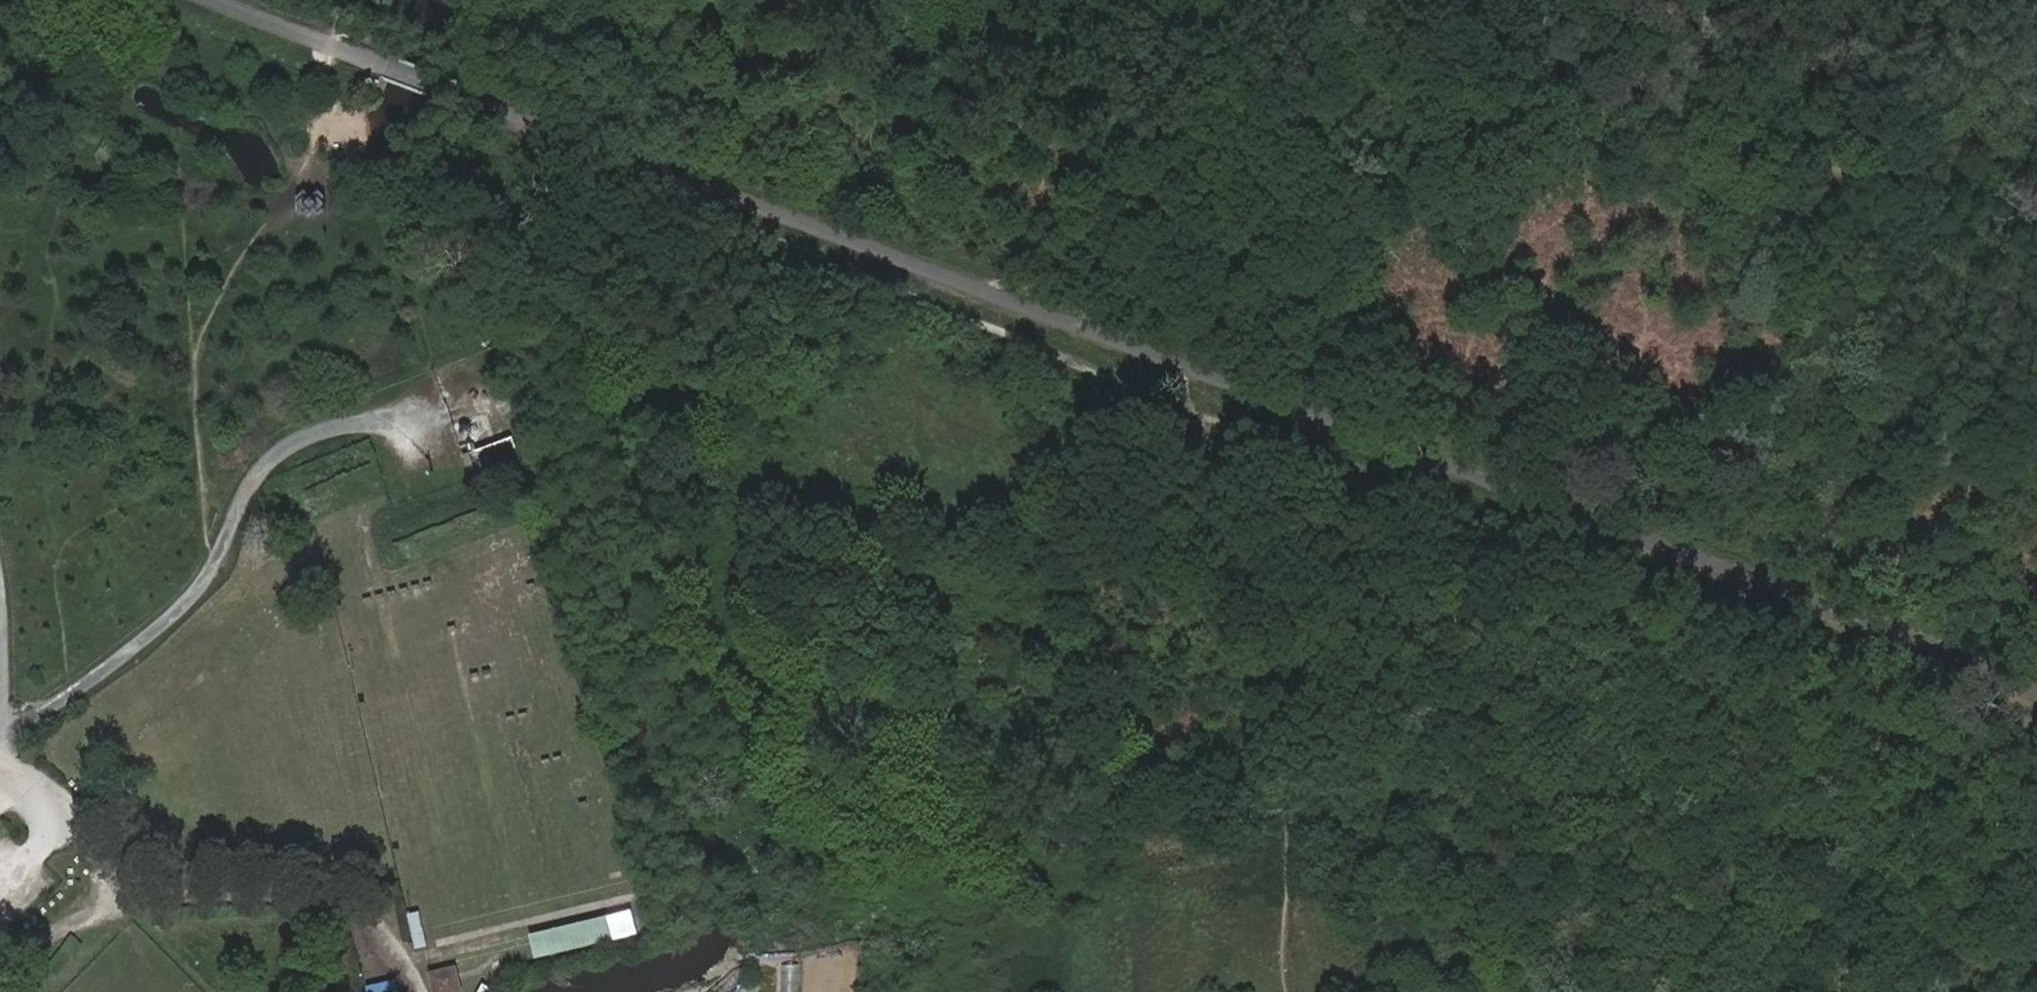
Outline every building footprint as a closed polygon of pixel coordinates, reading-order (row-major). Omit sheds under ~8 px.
[(476,450),(485,474),(522,459),(513,436),(476,450)] [(539,957),(642,932),(636,908),(533,932),(539,957)] [(417,947),(430,945),(423,910),(410,912),(417,947)] [(453,969),(432,975),(436,991),(455,991),(459,991),(453,969)] [(368,984),(370,991),(402,991),(398,977),(368,984)]
